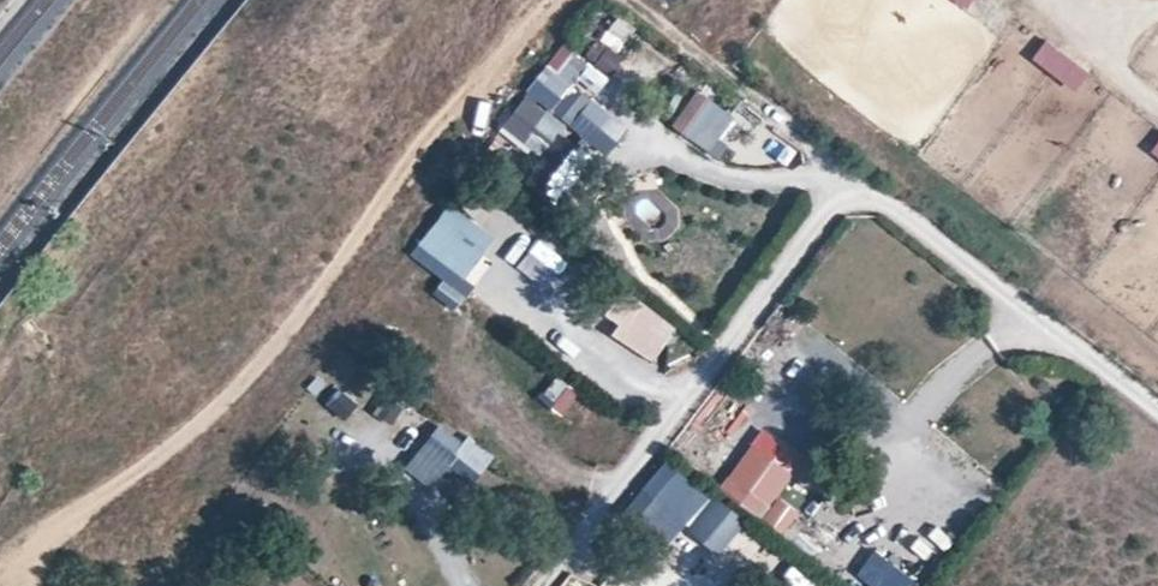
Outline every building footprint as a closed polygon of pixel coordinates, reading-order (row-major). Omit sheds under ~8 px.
[(968,10),(975,0),(955,0),(968,10)] [(1049,39),(1031,59),(1072,97),(1090,77),(1049,39)] [(629,126),(595,103),(624,61),(597,42),(586,58),(563,42),(503,127),(548,159),(568,131),(606,158),(629,126)] [(672,130),(716,154),(738,116),(694,91),(672,130)] [(689,243),(691,219),(664,217),(662,241),(689,243)] [(444,281),(434,296),(455,310),(465,294),(444,281)] [(571,428),(591,406),(558,375),(537,398),(571,428)] [(337,389),(326,407),(347,420),(358,402),(337,389)] [(468,508),(497,456),(436,423),(407,474),(468,508)] [(771,508),(794,474),(751,445),(728,478),(771,508)] [(668,547),(685,528),(717,556),(745,526),(670,459),(625,509),(668,547)] [(786,537),(801,513),(777,498),(762,522),(786,537)] [(869,585),(915,585),(917,583),(875,550),(855,575),(869,585)]
